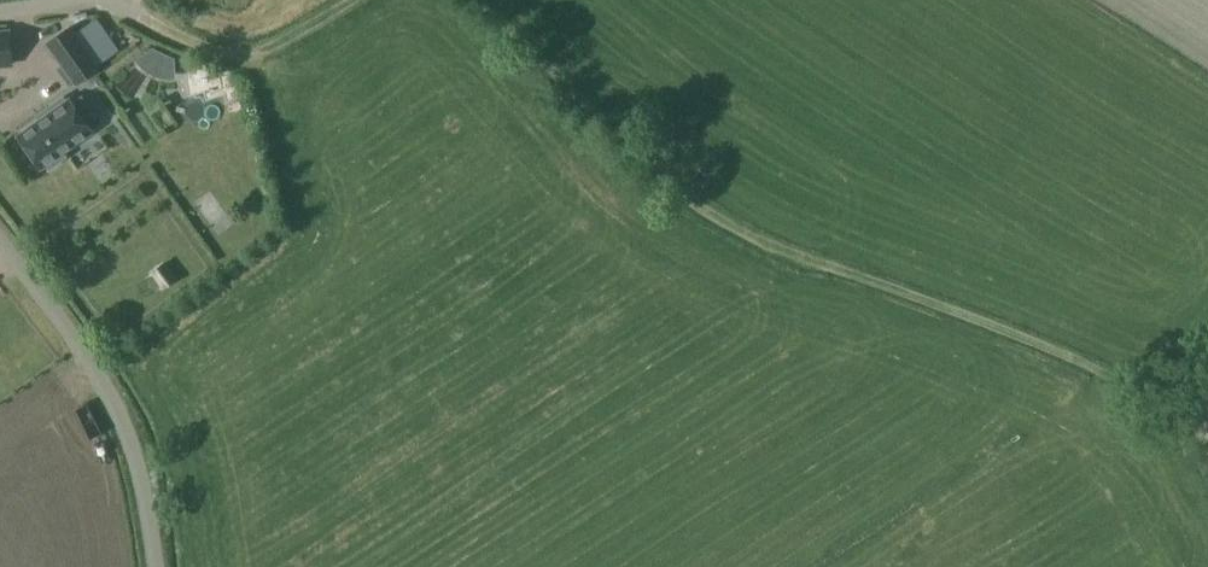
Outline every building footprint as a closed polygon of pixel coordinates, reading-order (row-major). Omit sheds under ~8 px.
[(46,43),(75,83),(98,67),(69,27),(46,43)] [(11,65),(8,31),(0,32),(0,65),(11,65)] [(18,135),(41,167),(45,163),(49,168),(65,157),(62,152),(91,131),(87,126),(97,119),(84,100),(74,107),(68,99),(66,101),(62,97),(46,108),(49,113),(18,135)]
